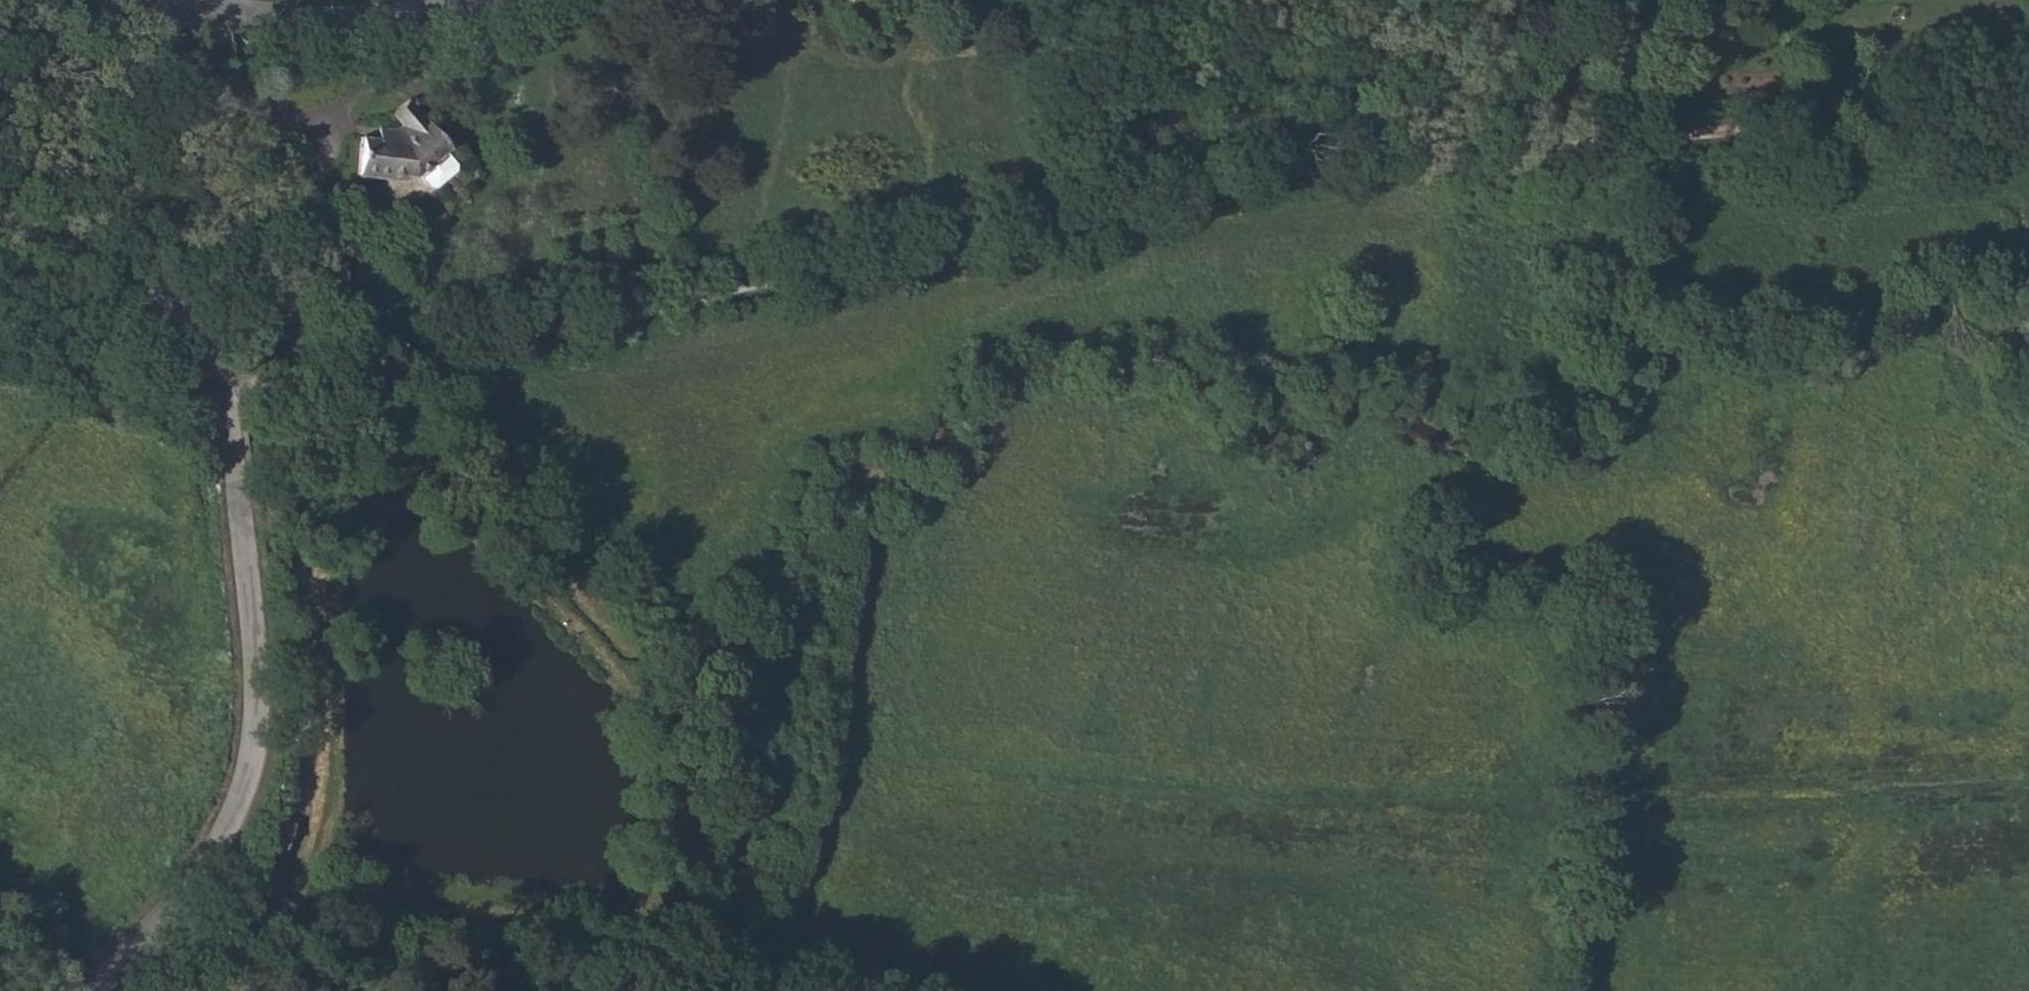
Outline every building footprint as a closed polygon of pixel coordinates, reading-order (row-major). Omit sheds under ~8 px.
[(373,143),(355,143),(351,180),(401,183),(402,175),(414,176),(419,173),(429,185),(434,186),(454,170),(454,165),(444,152),(449,149),(410,100),(394,113),(394,124),(391,129),(382,133),(373,132),(373,143)]
